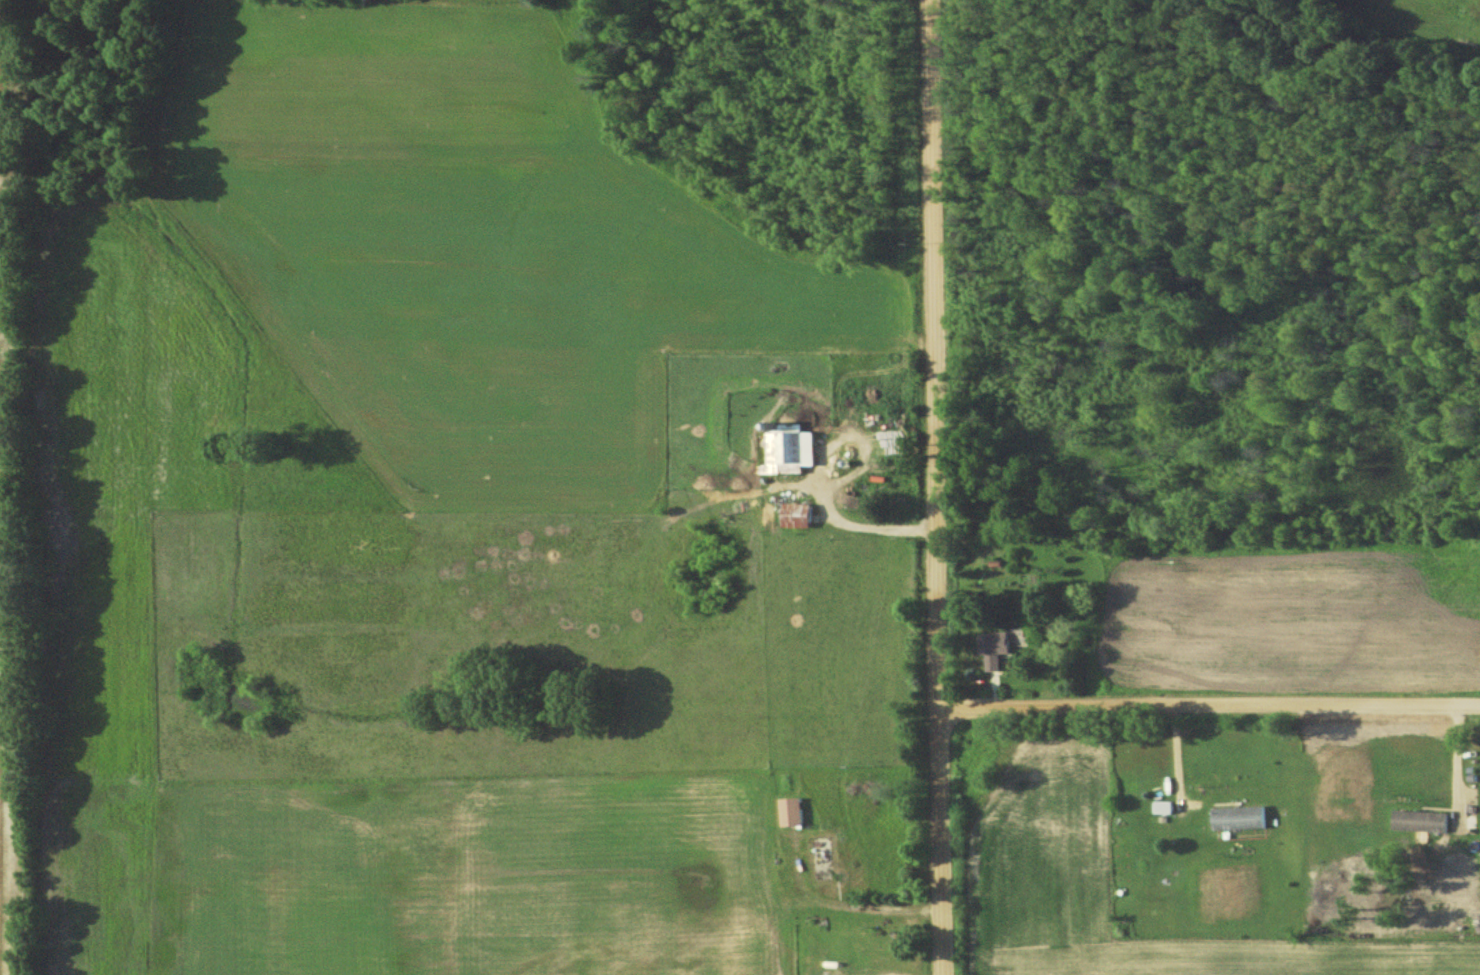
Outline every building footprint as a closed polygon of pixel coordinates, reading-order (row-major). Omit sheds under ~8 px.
[(817,432),(767,433),(768,465),(758,465),(758,473),(806,472),(806,465),(818,465),(817,432)] [(786,527),(813,528),(813,503),(786,503),(786,527)] [(982,654),(988,654),(988,671),(1002,670),(1002,653),(1012,653),(1012,633),(982,633),(982,654)] [(804,798),(784,798),(784,826),(805,825),(804,798)] [(1157,813),(1175,814),(1175,801),(1157,801),(1157,813)] [(1215,808),(1215,830),(1269,828),(1268,806),(1215,808)] [(1397,830),(1450,832),(1451,812),(1398,810),(1397,830)]
